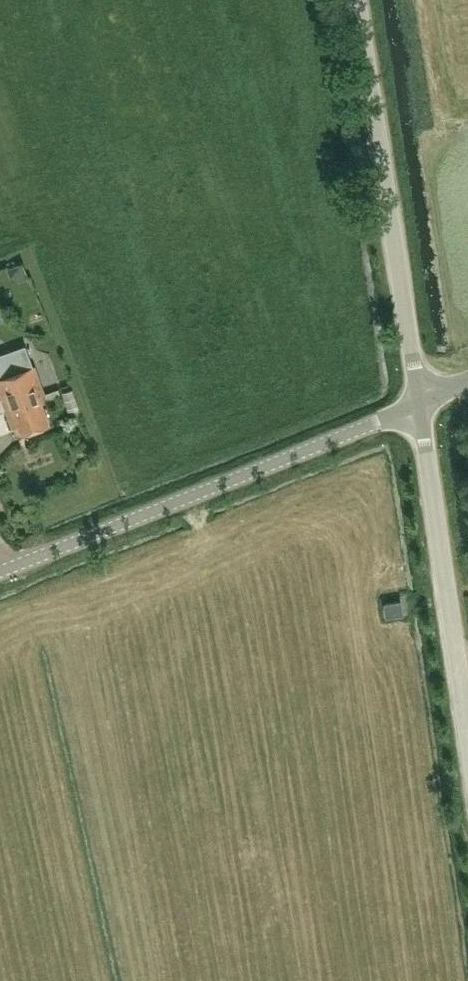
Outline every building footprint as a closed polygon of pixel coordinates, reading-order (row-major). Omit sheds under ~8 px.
[(3,269),(8,284),(25,278),(21,264),(3,269)] [(34,366),(32,367),(24,345),(0,354),(0,393),(6,410),(11,408),(21,433),(49,423),(39,397),(45,395),(34,366)] [(65,414),(77,411),(72,392),(60,394),(65,414)] [(403,614),(401,600),(383,603),(386,617),(403,614)]
